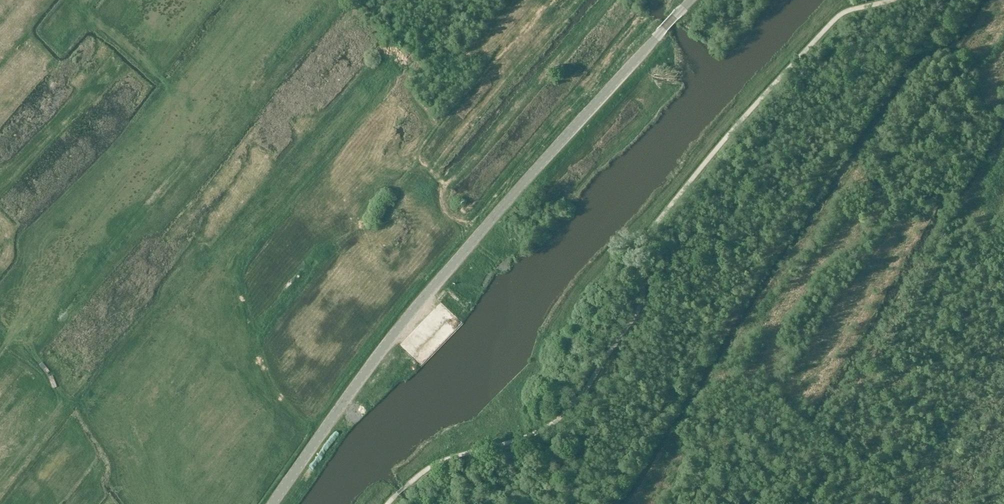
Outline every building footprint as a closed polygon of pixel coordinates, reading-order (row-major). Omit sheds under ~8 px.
[(458,290),(471,300),(477,291),(464,281),(458,290)]
